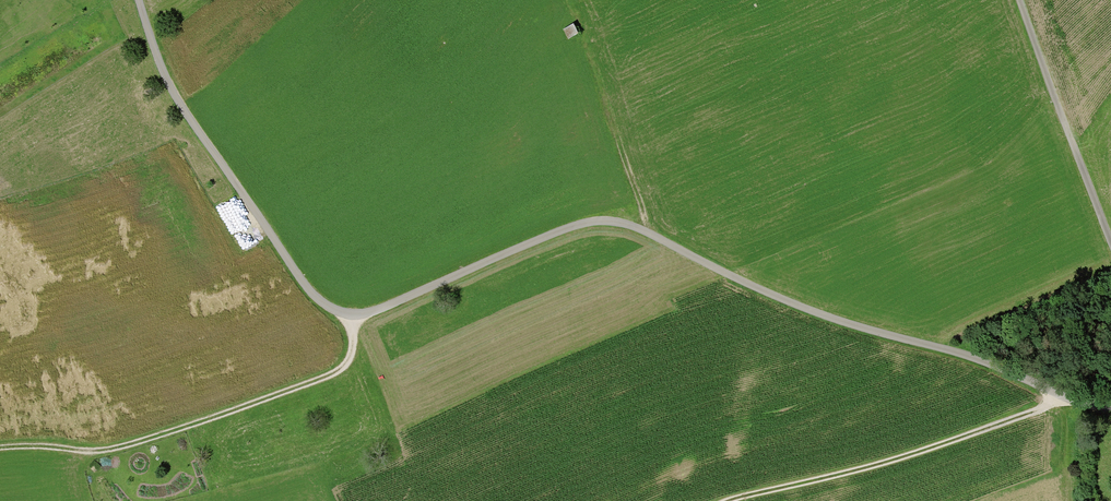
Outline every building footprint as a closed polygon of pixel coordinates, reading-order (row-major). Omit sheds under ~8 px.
[(576,26),(567,31),(571,39),(580,34),(576,26)]
